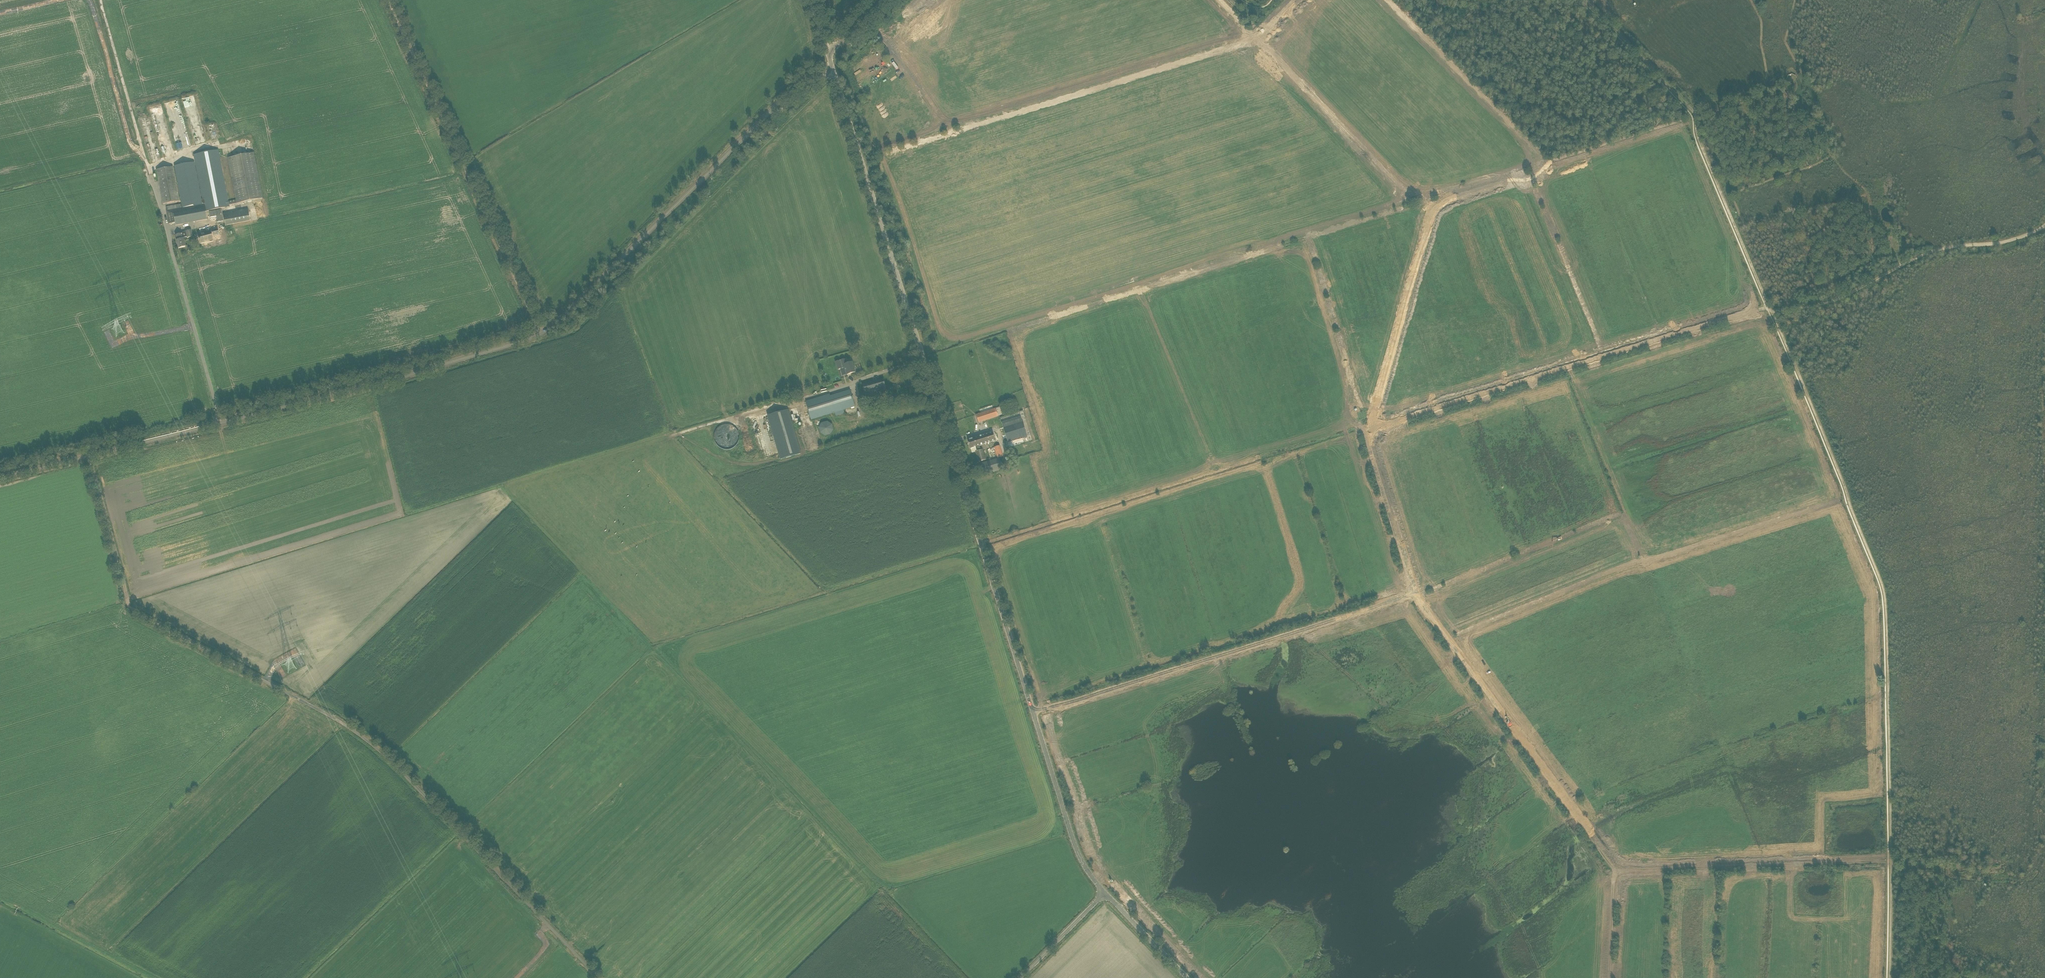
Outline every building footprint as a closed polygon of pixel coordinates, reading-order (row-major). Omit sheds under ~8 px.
[(885,92),(891,105),(897,103),(891,89),(885,92)] [(879,102),(864,107),(866,113),(876,110),(875,106),(880,104),(879,102)] [(211,139),(218,138),(216,129),(209,130),(211,139)] [(207,220),(206,217),(205,211),(230,206),(229,205),(263,198),(254,153),(227,158),(236,200),(229,201),(218,150),(193,155),(202,197),(204,197),(204,198),(201,198),(194,162),(174,166),(181,204),(166,207),(169,224),(175,223),(176,226),(207,220)] [(163,204),(180,201),(173,166),(157,169),(163,204)] [(250,222),(248,209),(223,213),(225,226),(234,224),(234,225),(250,222)] [(209,212),(210,218),(216,216),(217,222),(223,221),(221,210),(209,212)] [(217,228),(210,230),(210,227),(205,229),(206,233),(198,235),(200,243),(207,241),(206,241),(212,239),(213,240),(212,236),(219,234),(217,228)] [(193,236),(191,230),(182,232),(182,234),(176,235),(177,240),(177,241),(179,248),(185,247),(183,239),(183,238),(187,237),(187,238),(193,236)] [(845,368),(846,370),(847,375),(855,372),(852,362),(847,364),(846,360),(843,360),(835,362),(837,370),(845,368)] [(894,387),(895,387),(900,385),(897,378),(891,379),(894,387)] [(887,389),(884,379),(862,385),(865,392),(874,390),(874,393),(887,389)] [(830,394),(806,401),(811,420),(813,419),(829,414),(835,413),(836,416),(845,413),(844,410),(855,407),(850,390),(830,396),(830,394)] [(995,408),(976,415),(979,422),(998,416),(995,408)] [(768,416),(781,459),(800,454),(787,410),(768,416)] [(1021,417),(1002,423),(1008,443),(1027,437),(1021,417)] [(822,423),(819,428),(820,433),(825,436),(830,435),(833,430),(832,425),(827,421),(822,423)] [(714,435),(714,437),(714,438),(714,439),(714,440),(715,441),(715,442),(716,443),(716,444),(717,445),(718,446),(719,447),(720,448),(721,448),(722,449),(723,449),(724,449),(725,449),(726,450),(727,450),(728,450),(729,449),(730,449),(731,449),(732,449),(732,448),(733,448),(734,447),(735,447),(736,446),(736,445),(737,444),(738,443),(738,442),(739,441),(739,440),(739,439),(739,438),(739,437),(739,436),(739,435),(739,434),(739,433),(738,432),(738,431),(737,430),(737,429),(736,428),(735,428),(735,427),(734,426),(733,426),(732,425),(731,425),(730,424),(729,424),(728,424),(727,424),(726,424),(725,424),(724,424),(723,425),(722,425),(721,425),(720,426),(719,427),(718,427),(718,428),(717,429),(716,430),(716,431),(715,432),(715,433),(714,434),(714,435)] [(979,462),(986,459),(983,449),(981,450),(980,446),(995,441),(992,432),(967,440),(970,448),(971,448),(972,453),(975,452),(979,462)] [(994,447),(997,458),(1003,456),(1000,446),(994,447)] [(979,465),(982,475),(1003,468),(1000,459),(979,465)]
